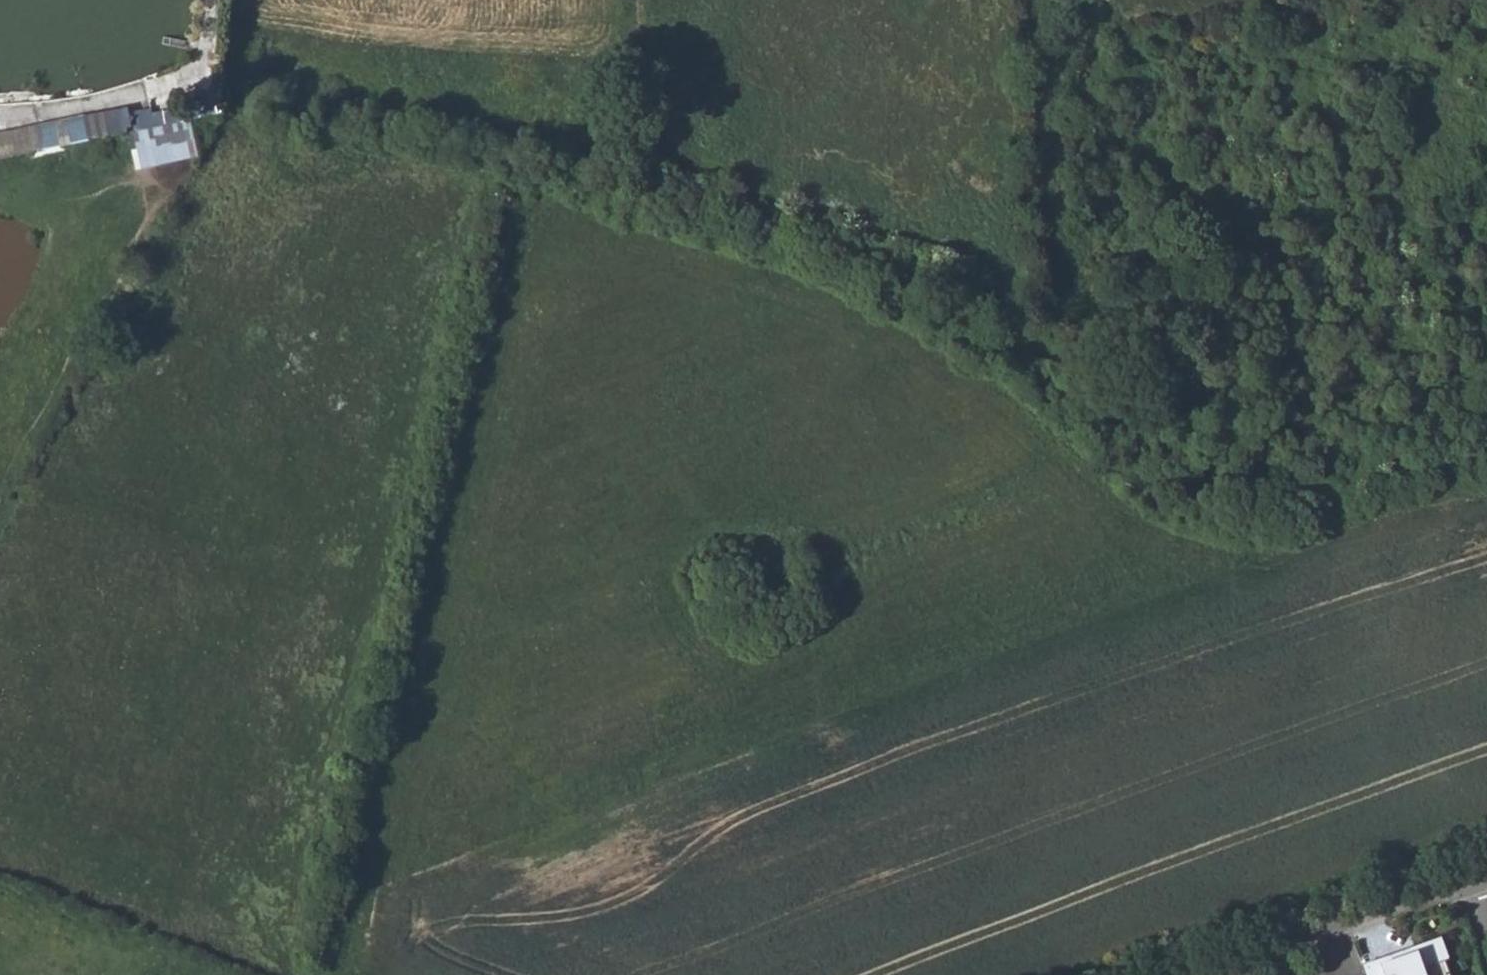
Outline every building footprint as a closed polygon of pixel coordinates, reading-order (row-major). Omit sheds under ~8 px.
[(126,131),(135,170),(199,156),(191,119),(220,111),(220,101),(175,111),(177,120),(126,131)] [(0,132),(0,158),(89,138),(84,114),(0,132)] [(1365,965),(1369,974),(1454,974),(1447,957),(1451,956),(1442,934),(1416,944),(1418,949),(1400,956),(1398,952),(1365,965)]
